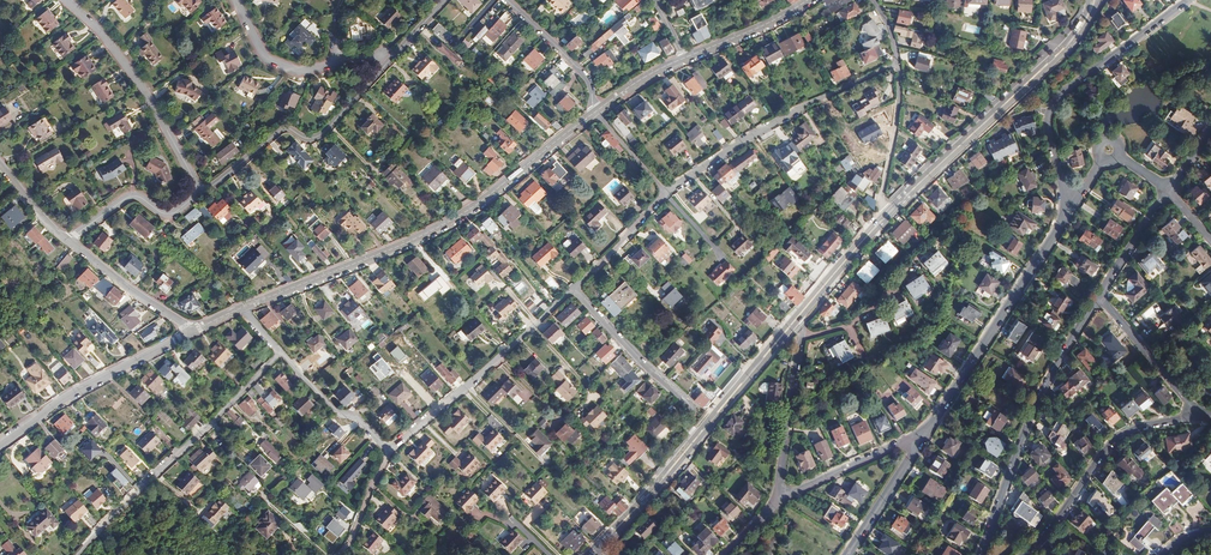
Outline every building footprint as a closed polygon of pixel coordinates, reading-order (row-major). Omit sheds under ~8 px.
[(30,1),(27,4),(31,8),(40,0),(31,0),(30,1)] [(112,4),(125,18),(134,11),(124,0),(117,0),(112,4)] [(181,3),(191,13),(199,6),(198,5),(201,2),(199,0),(177,0),(175,1),(179,5),(181,3)] [(394,2),(403,9),(405,7),(397,0),(395,0),(394,2)] [(472,12),(481,3),(477,0),(459,0),(472,12)] [(549,0),(548,2),(556,9),(558,8),(561,11),(569,3),(565,0),(549,0)] [(638,0),(614,0),(617,4),(622,10),(625,7),(627,10),(631,6),(638,0)] [(696,9),(707,4),(705,0),(692,0),(696,9)] [(839,3),(811,21),(814,25),(851,0),(837,0),(839,3)] [(985,0),(967,0),(967,6),(968,8),(977,8),(979,7),(980,4),(985,4),(985,0)] [(1030,0),(1017,0),(1017,11),(1031,12),(1032,7),(1030,7),(1030,0)] [(1060,0),(1052,0),(1043,4),(1049,20),(1066,13),(1060,0)] [(1137,0),(1122,0),(1130,10),(1139,4),(1137,0)] [(644,6),(640,2),(632,9),(633,10),(634,10),(636,12),(644,6)] [(845,20),(859,11),(854,2),(839,11),(845,20)] [(570,4),(569,3),(561,11),(562,12),(570,4)] [(206,14),(206,15),(201,19),(205,24),(210,20),(217,29),(226,22),(215,7),(206,14)] [(402,16),(392,7),(380,21),(388,28),(396,19),(398,21),(402,16)] [(682,8),(675,11),(678,17),(685,13),(682,8)] [(54,16),(48,9),(37,18),(44,27),(55,19),(53,17),(54,16)] [(907,25),(911,13),(899,10),(896,22),(907,25)] [(494,24),(491,27),(485,34),(493,41),(507,25),(502,21),(508,14),(505,11),(494,24)] [(1124,18),(1120,13),(1118,14),(1116,12),(1110,16),(1112,19),(1108,22),(1114,31),(1119,27),(1123,24),(1124,22),(1122,20),(1124,18)] [(628,13),(610,28),(613,32),(614,31),(618,36),(626,29),(621,23),(625,20),(626,22),(631,17),(628,13)] [(293,31),(296,34),(292,38),(289,35),(286,38),(287,39),(284,43),(290,49),(294,45),(297,49),(304,42),(308,46),(315,39),(310,33),(308,35),(304,31),(311,24),(304,18),(293,31)] [(359,20),(356,18),(348,28),(351,30),(359,20)] [(58,23),(55,19),(44,27),(45,28),(46,27),(50,30),(58,23)] [(351,30),(351,31),(354,34),(352,36),(359,42),(371,27),(364,22),(360,19),(359,20),(351,30)] [(868,38),(871,37),(872,39),(867,41),(865,41),(864,41),(864,43),(862,44),(866,50),(871,48),(877,45),(876,41),(880,39),(877,33),(874,28),(876,27),(871,19),(861,26),(861,27),(860,32),(866,34),(868,38)] [(437,23),(431,30),(445,42),(451,36),(437,23)] [(487,29),(484,26),(475,36),(479,39),(487,29)] [(703,26),(692,32),(697,42),(709,36),(703,26)] [(912,29),(894,26),(892,31),(899,32),(899,35),(911,38),(909,46),(918,48),(921,35),(920,35),(921,31),(912,29)] [(613,32),(610,28),(588,47),(589,49),(592,52),(593,52),(597,48),(596,47),(607,38),(612,34),(613,33),(613,32)] [(661,28),(658,29),(654,33),(655,36),(663,31),(661,28)] [(1022,49),(1026,31),(1013,28),(1009,46),(1022,49)] [(144,45),(136,50),(141,56),(145,53),(153,64),(162,57),(150,41),(151,39),(146,32),(138,37),(144,45)] [(1094,53),(1112,40),(1105,32),(1096,38),(1098,42),(1090,47),(1094,53)] [(523,41),(514,33),(503,46),(506,48),(503,51),(508,57),(523,41)] [(66,34),(53,43),(63,56),(74,48),(68,41),(70,39),(66,34)] [(485,34),(482,37),(490,44),(493,41),(485,34)] [(805,45),(800,34),(780,43),(785,54),(805,45)] [(1118,34),(1114,37),(1119,44),(1123,40),(1118,34)] [(580,41),(575,36),(566,45),(571,50),(580,41)] [(665,38),(658,42),(664,52),(671,48),(665,38)] [(467,48),(470,44),(464,39),(461,43),(467,48)] [(775,40),(774,39),(760,47),(768,63),(783,56),(775,40)] [(652,44),(639,52),(645,62),(658,54),(652,44)] [(230,45),(213,53),(224,75),(240,67),(230,45)] [(443,46),(439,50),(457,66),(461,62),(443,46)] [(618,60),(609,48),(593,60),(597,65),(604,59),(610,66),(613,64),(618,60)] [(866,50),(861,52),(865,62),(875,58),(871,48),(866,50)] [(534,49),(523,60),(534,70),(544,59),(534,49)] [(592,52),(589,49),(583,54),(585,57),(592,52)] [(925,72),(930,56),(918,52),(914,68),(925,72)] [(85,57),(72,67),(77,74),(79,73),(84,80),(97,71),(93,65),(90,66),(87,62),(88,62),(85,57)] [(427,57),(424,60),(436,72),(439,68),(435,65),(436,65),(427,57)] [(711,68),(720,79),(732,70),(724,59),(711,68)] [(743,68),(749,79),(766,71),(759,59),(743,68)] [(418,67),(417,66),(412,71),(422,80),(430,71),(433,74),(436,72),(424,60),(418,67)] [(830,72),(834,81),(849,74),(843,60),(835,64),(837,68),(830,72)] [(1003,72),(1005,65),(993,62),(991,69),(1003,72)] [(1124,70),(1126,68),(1121,62),(1116,65),(1117,67),(1111,72),(1115,77),(1111,80),(1118,88),(1126,80),(1124,77),(1127,74),(1124,70)] [(702,78),(697,71),(693,74),(698,81),(702,78)] [(262,82),(248,73),(241,83),(249,89),(247,92),(252,96),(262,82)] [(560,81),(552,73),(544,81),(547,85),(548,84),(553,89),(560,81)] [(182,76),(178,85),(185,89),(188,91),(192,98),(201,92),(196,85),(194,83),(196,80),(191,77),(190,80),(186,78),(182,76)] [(698,84),(693,76),(685,82),(691,89),(698,84)] [(104,79),(93,86),(104,103),(114,96),(110,90),(109,91),(106,86),(108,84),(104,79)] [(402,84),(398,80),(391,87),(395,91),(402,84)] [(566,83),(563,80),(552,91),(555,94),(566,83)] [(713,80),(705,86),(715,100),(723,93),(721,90),(722,89),(716,81),(715,82),(713,80)] [(407,89),(402,84),(395,91),(401,96),(407,89)] [(1093,103),(1105,94),(1097,84),(1091,88),(1090,86),(1084,91),(1090,99),(1089,101),(1092,103),(1093,103)] [(544,93),(536,86),(529,93),(538,102),(546,94),(545,93),(544,93)] [(672,99),(666,103),(672,111),(685,102),(674,86),(667,91),(672,99)] [(321,97),(325,100),(321,107),(314,103),(310,109),(318,114),(320,111),(325,114),(337,95),(332,92),(329,97),(326,95),(328,92),(320,87),(313,99),(318,102),(321,97)] [(388,88),(386,91),(397,101),(401,96),(395,91),(391,87),(390,89),(388,88)] [(963,106),(969,93),(957,89),(952,101),(963,106)] [(386,91),(383,93),(394,103),(397,101),(386,91)] [(291,96),(281,92),(277,102),(282,104),(280,107),(286,110),(287,106),(293,108),(299,96),(292,93),(291,96)] [(857,120),(865,115),(863,112),(877,104),(873,96),(875,95),(874,92),(872,93),(871,92),(862,96),(866,103),(859,105),(858,102),(850,106),(857,120)] [(575,102),(567,94),(559,103),(567,111),(575,102)] [(723,115),(731,125),(754,105),(746,96),(723,115)] [(653,111),(645,102),(633,112),(640,122),(653,111)] [(0,105),(0,126),(12,118),(2,104),(0,105)] [(951,121),(956,108),(946,104),(944,110),(942,110),(940,117),(951,121)] [(1190,138),(1194,130),(1189,126),(1194,117),(1178,106),(1170,119),(1181,126),(1178,130),(1190,138)] [(516,110),(507,119),(520,131),(528,122),(516,110)] [(616,117),(624,126),(633,119),(625,110),(616,117)] [(537,115),(534,118),(546,129),(550,124),(537,112),(536,114),(537,115)] [(122,113),(107,122),(111,130),(119,125),(124,134),(131,129),(126,121),(127,120),(122,113)] [(198,116),(191,122),(197,129),(195,130),(200,135),(202,134),(212,146),(220,140),(213,131),(211,132),(208,128),(218,120),(212,113),(202,121),(198,116)] [(384,125),(372,114),(367,119),(368,120),(361,128),(368,134),(373,129),(377,132),(384,125)] [(1034,126),(1029,114),(1015,119),(1015,120),(1011,122),(1015,133),(1027,128),(1028,133),(1035,131),(1033,126),(1034,126)] [(928,133),(933,125),(920,115),(908,130),(917,137),(923,130),(928,133)] [(43,118),(30,127),(33,132),(35,130),(42,140),(52,133),(43,118)] [(629,134),(617,120),(613,123),(625,137),(629,134)] [(563,128),(556,121),(552,125),(558,131),(563,128)] [(799,134),(800,136),(791,143),(797,152),(815,139),(804,125),(798,129),(801,133),(799,134)] [(700,130),(697,127),(686,136),(689,140),(688,141),(691,144),(693,143),(698,148),(702,144),(697,138),(701,134),(699,132),(700,130)] [(496,133),(499,136),(498,137),(498,138),(498,139),(498,140),(499,140),(497,143),(500,146),(507,153),(508,153),(512,149),(512,148),(515,144),(508,138),(499,130),(498,130),(497,132),(497,133),(496,133)] [(608,130),(603,135),(606,139),(610,143),(613,147),(619,142),(608,130)] [(712,133),(719,141),(723,138),(717,130),(712,133)] [(986,145),(986,147),(991,156),(994,163),(1002,159),(1000,156),(1008,152),(1009,154),(1017,150),(1008,133),(1000,137),(1001,139),(995,142),(994,141),(986,145)] [(423,139),(422,140),(426,144),(431,139),(429,136),(425,140),(423,139)] [(682,151),(686,148),(677,136),(665,146),(673,156),(681,150),(682,151)] [(286,151),(285,152),(290,157),(290,156),(297,163),(302,162),(304,159),(306,161),(310,158),(304,152),(304,150),(302,148),(298,148),(296,146),(297,145),(292,139),(282,147),(286,151)] [(610,143),(606,139),(601,143),(605,147),(610,143)] [(323,143),(319,148),(327,156),(326,157),(326,163),(331,163),(333,165),(340,158),(343,161),(346,158),(343,155),(344,154),(333,142),(332,143),(331,144),(331,147),(327,147),(323,143)] [(776,152),(774,150),(769,153),(783,172),(788,169),(792,173),(801,167),(793,155),(797,152),(791,143),(790,142),(776,152)] [(914,159),(921,149),(911,142),(900,157),(902,158),(899,162),(908,169),(916,160),(914,159)] [(1152,143),(1144,155),(1163,169),(1169,161),(1165,158),(1167,154),(1152,143)] [(237,151),(232,146),(215,160),(220,165),(237,151)] [(568,158),(580,171),(596,157),(586,147),(581,152),(578,149),(568,158)] [(44,156),(43,155),(34,161),(42,174),(47,171),(45,167),(55,161),(57,164),(63,160),(56,148),(44,156)] [(483,153),(491,161),(487,165),(495,172),(502,163),(495,157),(497,155),(488,148),(483,153)] [(1083,164),(1079,148),(1065,151),(1066,158),(1069,157),(1072,167),(1083,164)] [(757,157),(752,149),(728,166),(734,173),(757,157)] [(977,168),(985,162),(979,154),(971,161),(977,168)] [(565,165),(559,158),(554,163),(560,169),(565,165)] [(152,159),(146,170),(155,175),(159,184),(171,180),(165,166),(152,159)] [(849,162),(846,159),(841,162),(846,169),(849,168),(850,169),(853,168),(849,163),(849,162)] [(108,167),(99,170),(103,182),(114,177),(126,169),(118,160),(108,167)] [(858,165),(854,160),(849,163),(853,168),(856,173),(859,172),(860,172),(856,166),(858,165)] [(463,161),(453,172),(464,182),(468,178),(469,179),(475,173),(463,161)] [(386,177),(388,175),(389,177),(388,179),(393,184),(394,183),(396,181),(401,186),(403,188),(406,186),(407,187),(410,187),(412,185),(412,182),(393,162),(382,173),(386,177)] [(725,181),(730,187),(739,180),(734,173),(728,166),(727,164),(718,171),(719,173),(715,176),(722,184),(725,181)] [(872,169),(870,168),(861,173),(869,179),(872,182),(879,171),(878,170),(880,167),(876,165),(874,167),(873,167),(872,169)] [(435,166),(422,178),(437,193),(449,180),(435,166)] [(1203,166),(1198,170),(1207,180),(1203,183),(1210,192),(1210,176),(1203,166)] [(561,179),(549,167),(542,174),(554,186),(561,179)] [(967,181),(959,169),(953,173),(954,175),(946,180),(953,190),(967,181)] [(1022,195),(1028,191),(1036,185),(1033,181),(1036,179),(1032,174),(1030,176),(1028,174),(1025,170),(1016,176),(1023,187),(1018,190),(1022,195)] [(859,172),(856,173),(851,182),(855,186),(859,190),(869,179),(861,173),(859,172)] [(1110,174),(1107,179),(1114,182),(1117,177),(1110,174)] [(536,199),(538,201),(547,193),(536,181),(527,189),(536,199)] [(1126,181),(1118,194),(1132,203),(1140,191),(1126,181)] [(847,187),(851,191),(855,187),(855,186),(851,182),(847,187)] [(284,194),(276,184),(268,191),(276,200),(284,194)] [(829,198),(843,211),(853,200),(851,198),(855,194),(851,191),(847,187),(844,184),(829,198)] [(633,194),(624,185),(614,195),(622,204),(633,194)] [(714,194),(722,203),(731,195),(723,185),(714,194)] [(1028,191),(1030,194),(1039,188),(1036,185),(1028,191)] [(245,192),(242,194),(251,204),(252,203),(254,203),(259,199),(248,186),(244,191),(245,192)] [(1206,198),(1196,186),(1188,193),(1198,205),(1206,198)] [(936,207),(946,196),(937,188),(928,199),(936,207)] [(78,189),(66,198),(71,205),(73,204),(78,211),(87,204),(80,194),(81,194),(78,189)] [(536,199),(527,189),(523,193),(524,195),(521,198),(528,205),(536,199)] [(687,199),(696,209),(709,198),(700,189),(692,196),(691,195),(687,199)] [(798,201),(788,189),(769,204),(777,214),(787,207),(786,206),(790,203),(792,205),(798,201)] [(985,200),(992,195),(989,191),(982,197),(985,200)] [(242,195),(237,199),(246,210),(250,206),(250,205),(251,204),(242,194),(242,195)] [(867,194),(862,201),(872,208),(876,201),(867,194)] [(1042,211),(1043,200),(1037,200),(1037,198),(1031,198),(1031,199),(1027,199),(1026,206),(1031,206),(1030,212),(1036,213),(1036,210),(1042,211)] [(231,208),(223,200),(211,211),(219,219),(231,208)] [(1127,222),(1134,212),(1116,200),(1110,209),(1119,215),(1118,217),(1127,222)] [(521,216),(512,205),(502,213),(510,222),(509,223),(513,229),(520,223),(517,220),(521,216)] [(607,218),(611,214),(602,205),(586,221),(593,228),(594,228),(598,231),(603,226),(599,222),(605,216),(607,218)] [(929,222),(933,217),(921,205),(910,216),(919,225),(924,218),(929,222)] [(27,218),(19,208),(5,220),(14,229),(27,218)] [(201,215),(195,208),(184,216),(188,221),(193,217),(194,219),(196,217),(197,218),(201,215)] [(375,217),(376,218),(370,224),(378,232),(382,229),(383,230),(392,222),(382,211),(375,217)] [(659,221),(666,229),(667,228),(669,231),(675,231),(683,225),(683,219),(679,218),(675,214),(674,215),(671,211),(659,221)] [(348,212),(337,222),(342,227),(345,225),(351,231),(354,228),(358,233),(365,227),(354,216),(353,217),(348,212)] [(1032,232),(1036,226),(1018,213),(1009,227),(1022,236),(1027,229),(1032,232)] [(375,217),(373,214),(366,220),(370,224),(376,218),(375,217)] [(137,215),(131,221),(148,235),(153,228),(137,215)] [(501,229),(489,215),(487,216),(488,218),(485,221),(483,219),(481,221),(493,235),(501,229)] [(850,226),(839,215),(832,223),(844,234),(848,230),(847,229),(850,226)] [(1159,228),(1167,236),(1178,226),(1171,218),(1159,228)] [(322,223),(319,219),(312,225),(315,229),(322,223)] [(1114,239),(1121,228),(1109,220),(1102,231),(1114,239)] [(131,221),(129,224),(145,238),(148,235),(131,221)] [(902,243),(914,230),(905,221),(892,234),(902,243)] [(193,226),(194,226),(180,238),(187,245),(200,234),(201,235),(205,231),(198,222),(193,226)] [(322,223),(315,229),(323,238),(330,232),(322,223)] [(465,232),(473,241),(480,235),(483,233),(481,231),(475,224),(465,232)] [(856,235),(861,229),(856,224),(843,239),(850,245),(857,236),(856,235)] [(1178,226),(1167,236),(1174,244),(1181,238),(1184,241),(1190,236),(1187,233),(1185,235),(1178,226)] [(42,243),(47,238),(38,228),(32,234),(29,230),(23,236),(26,239),(30,235),(40,245),(42,243)] [(315,229),(312,232),(320,241),(323,238),(315,229)] [(489,247),(486,250),(492,258),(496,255),(502,262),(495,268),(501,275),(511,267),(505,259),(507,258),(500,249),(498,251),(492,244),(493,242),(483,230),(481,231),(483,233),(480,235),(489,247)] [(1099,246),(1102,240),(1088,231),(1087,232),(1085,230),(1079,239),(1082,241),(1082,242),(1086,245),(1088,244),(1094,248),(1097,244),(1099,246)] [(97,238),(93,243),(107,254),(113,247),(109,244),(112,240),(103,232),(99,236),(98,235),(96,238),(97,238)] [(841,242),(832,234),(817,251),(826,259),(841,242)] [(444,250),(449,256),(453,260),(468,246),(459,235),(444,249),(444,250)] [(1014,255),(1021,244),(1013,239),(1014,238),(1010,235),(1006,242),(1009,244),(1006,250),(1014,255)] [(284,247),(289,252),(290,252),(291,253),(290,254),(296,260),(303,254),(299,249),(302,245),(295,237),(284,247)] [(738,257),(745,250),(747,252),(752,247),(743,237),(730,249),(738,257)] [(58,249),(47,238),(42,243),(53,255),(58,249)] [(585,246),(578,238),(566,248),(573,256),(585,246)] [(651,248),(650,247),(648,248),(657,258),(659,257),(662,261),(663,260),(666,264),(673,258),(670,254),(673,251),(662,238),(651,248)] [(809,254),(789,238),(780,249),(786,254),(790,250),(803,261),(809,254)] [(894,253),(896,250),(887,241),(875,254),(884,263),(887,260),(888,260),(894,254),(894,253)] [(552,258),(557,253),(549,243),(534,255),(542,264),(551,257),(552,258)] [(315,245),(311,248),(323,261),(327,257),(322,252),(315,245)] [(1210,263),(1210,262),(1210,260),(1209,261),(1199,250),(1200,249),(1197,245),(1189,252),(1200,264),(1194,269),(1198,274),(1210,263)] [(634,261),(639,267),(650,257),(642,248),(632,257),(629,254),(625,258),(628,261),(631,264),(634,261)] [(764,259),(767,262),(776,251),(773,248),(768,254),(764,259)] [(255,249),(246,258),(255,268),(264,259),(255,249)] [(1002,274),(1010,262),(992,251),(988,257),(992,260),(989,266),(1002,274)] [(1153,268),(1157,272),(1163,267),(1150,251),(1137,263),(1146,274),(1153,268)] [(945,261),(937,252),(922,264),(931,273),(945,261)] [(144,264),(131,254),(128,258),(130,260),(124,267),(135,276),(141,269),(141,268),(144,264)] [(427,268),(416,254),(407,261),(417,274),(427,268)] [(64,264),(70,259),(66,255),(61,261),(64,264)] [(690,265),(691,265),(694,262),(688,255),(684,258),(690,265)] [(77,260),(72,256),(70,259),(64,264),(62,267),(66,271),(77,260)] [(1093,271),(1096,266),(1081,256),(1075,266),(1089,275),(1091,271),(1093,271)] [(795,266),(783,257),(775,268),(786,276),(795,266)] [(246,258),(240,264),(249,274),(255,268),(246,258)] [(690,265),(684,258),(681,261),(687,268),(690,265)] [(815,281),(828,266),(821,260),(816,265),(809,260),(806,263),(813,269),(808,275),(815,281)] [(866,283),(878,270),(868,261),(857,274),(866,283)] [(726,262),(722,266),(721,266),(717,270),(714,273),(708,278),(716,287),(734,271),(726,262)] [(491,273),(482,263),(476,268),(477,270),(470,276),(477,284),(484,278),(487,282),(493,277),(490,273),(491,273)] [(401,270),(397,265),(390,270),(397,278),(402,274),(399,271),(401,270)] [(1055,278),(1059,280),(1064,284),(1067,280),(1069,281),(1070,285),(1075,288),(1075,287),(1077,286),(1079,282),(1079,281),(1079,280),(1061,268),(1055,278)] [(397,285),(384,270),(377,275),(378,277),(374,281),(383,292),(389,288),(391,290),(397,285)] [(93,288),(101,280),(91,271),(83,279),(93,288)] [(286,273),(282,277),(288,283),(293,281),(286,273)] [(1210,295),(1210,273),(1200,282),(1206,289),(1205,291),(1210,296),(1210,295)] [(163,274),(156,282),(161,286),(159,288),(166,294),(171,288),(168,286),(172,282),(163,274)] [(1133,303),(1149,289),(1136,274),(1128,280),(1129,281),(1127,282),(1126,292),(1128,294),(1126,296),(1133,303)] [(979,286),(983,289),(990,293),(990,294),(998,282),(986,275),(979,286)] [(413,298),(420,306),(446,284),(439,276),(413,298)] [(905,286),(911,297),(920,292),(927,287),(921,276),(905,286)] [(361,279),(352,286),(356,292),(360,297),(369,289),(361,279)] [(119,306),(126,297),(106,281),(96,288),(119,306)] [(521,281),(514,289),(520,295),(528,287),(521,281)] [(611,295),(623,310),(638,296),(625,282),(611,295)] [(663,288),(669,295),(676,289),(670,282),(663,288)] [(784,295),(785,296),(796,306),(804,298),(792,287),(792,285),(788,282),(784,287),(788,291),(784,295)] [(846,308),(861,290),(852,283),(838,300),(846,308)] [(550,290),(545,285),(541,289),(546,294),(550,290)] [(784,287),(782,285),(777,290),(776,296),(780,299),(782,299),(785,296),(784,295),(788,291),(784,287)] [(672,308),(683,297),(676,289),(669,295),(663,301),(666,305),(668,303),(672,308)] [(611,295),(607,291),(602,296),(606,299),(602,302),(615,317),(623,310),(611,295)] [(920,292),(911,297),(914,301),(922,295),(920,292)] [(192,293),(179,301),(182,305),(180,306),(183,310),(187,308),(190,312),(200,306),(192,293)] [(1061,312),(1068,300),(1059,294),(1052,306),(1061,312)] [(511,295),(505,300),(504,298),(494,307),(499,313),(496,315),(499,318),(504,319),(509,315),(507,313),(513,308),(514,309),(519,305),(511,295)] [(830,298),(821,307),(819,314),(822,316),(829,313),(833,316),(838,311),(841,307),(835,303),(832,306),(829,304),(832,300),(830,298)] [(363,311),(354,300),(350,304),(349,303),(345,306),(346,307),(342,310),(351,321),(363,311)] [(527,305),(530,309),(536,304),(533,301),(527,305)] [(888,311),(895,321),(903,316),(911,312),(904,301),(888,311)] [(281,310),(288,319),(298,312),(291,302),(281,310)] [(316,310),(324,320),(333,313),(325,303),(316,310)] [(569,324),(582,312),(574,303),(561,315),(569,324)] [(971,322),(978,310),(968,303),(961,316),(971,322)] [(785,304),(776,313),(784,321),(792,311),(785,304)] [(1174,326),(1183,318),(1173,306),(1160,317),(1164,321),(1166,320),(1168,323),(1170,322),(1174,326)] [(127,320),(133,326),(132,327),(137,332),(146,324),(142,320),(145,317),(136,307),(127,315),(129,318),(127,320)] [(756,329),(766,320),(757,310),(744,323),(748,327),(751,324),(756,329)] [(1060,316),(1051,310),(1049,314),(1047,313),(1045,316),(1046,317),(1043,324),(1053,330),(1055,330),(1056,328),(1058,326),(1058,323),(1056,322),(1060,316)] [(31,320),(34,324),(48,314),(46,311),(42,313),(31,320)] [(281,321),(274,312),(263,321),(270,330),(281,321)] [(589,316),(588,317),(586,314),(580,319),(582,322),(580,324),(588,332),(596,324),(589,316)] [(484,326),(476,316),(461,327),(468,337),(478,329),(479,330),(484,326)] [(903,316),(895,321),(897,325),(905,320),(903,316)] [(887,329),(883,317),(865,324),(870,336),(887,329)] [(1208,319),(1202,327),(1207,331),(1209,330),(1210,332),(1210,322),(1208,319)] [(1006,338),(1016,344),(1026,326),(1017,320),(1006,338)] [(565,332),(556,322),(544,333),(553,343),(565,332)] [(104,328),(99,323),(92,330),(104,342),(108,337),(115,344),(121,339),(107,325),(104,328)] [(163,328),(160,324),(147,332),(148,334),(146,335),(150,342),(159,337),(158,335),(161,334),(159,331),(163,328)] [(710,328),(712,330),(704,337),(711,343),(714,346),(718,342),(717,340),(724,333),(715,324),(710,328)] [(233,329),(228,333),(241,347),(253,335),(244,326),(238,333),(233,329)] [(373,326),(368,329),(372,334),(376,330),(373,326)] [(609,338),(599,328),(594,332),(604,343),(609,338)] [(340,339),(348,349),(359,340),(351,330),(340,339)] [(757,339),(748,330),(734,344),(743,352),(757,339)] [(90,347),(91,348),(95,345),(84,333),(78,338),(81,342),(77,345),(87,357),(92,353),(90,351),(88,349),(90,347)] [(388,337),(386,334),(379,339),(382,342),(385,340),(388,337)] [(948,356),(959,340),(949,334),(938,350),(948,356)] [(1036,345),(1040,338),(1032,334),(1028,341),(1036,345)] [(1107,366),(1124,352),(1109,335),(1101,342),(1108,350),(1100,358),(1107,366)] [(316,339),(310,343),(310,344),(316,352),(327,344),(320,336),(316,339)] [(209,352),(219,363),(232,351),(219,338),(215,342),(217,344),(213,348),(209,352)] [(8,348),(3,341),(0,343),(0,348),(3,352),(8,348)] [(843,342),(832,348),(836,356),(840,364),(852,358),(843,342)] [(1031,361),(1037,350),(1027,343),(1020,354),(1025,357),(1024,359),(1027,361),(1029,359),(1031,361)] [(612,345),(609,348),(606,344),(597,353),(608,364),(616,356),(613,352),(616,349),(612,345)] [(376,354),(382,349),(378,345),(376,347),(373,350),(376,354)] [(659,361),(669,367),(681,349),(675,345),(674,348),(669,345),(659,361)] [(836,356),(832,348),(828,351),(832,359),(836,356)] [(1089,372),(1098,365),(1084,349),(1076,356),(1089,372)] [(78,369),(88,361),(78,350),(68,358),(78,369)] [(192,355),(201,363),(205,367),(209,362),(196,350),(192,355)] [(718,370),(723,363),(709,350),(691,370),(699,377),(712,364),(718,370)] [(234,353),(232,351),(219,363),(222,365),(234,353)] [(184,363),(193,371),(201,363),(192,355),(184,363)] [(624,377),(633,368),(621,355),(611,363),(624,377)] [(943,371),(947,366),(932,356),(924,368),(934,375),(939,368),(943,371)] [(174,377),(178,382),(187,373),(174,360),(171,363),(167,359),(158,368),(168,378),(173,373),(170,370),(172,367),(178,373),(174,377)] [(543,368),(535,360),(524,371),(532,379),(543,368)] [(452,383),(454,381),(457,378),(451,371),(443,362),(438,367),(452,383)] [(673,368),(678,373),(683,368),(678,362),(673,368)] [(55,373),(58,376),(67,369),(64,365),(55,373)] [(451,371),(457,378),(461,375),(455,367),(451,371)] [(1007,367),(1005,371),(1007,373),(1004,379),(1018,388),(1024,378),(1007,367)] [(66,386),(75,379),(67,369),(58,376),(66,386)] [(162,378),(153,369),(143,378),(153,387),(162,378)] [(557,370),(552,376),(559,384),(556,388),(567,400),(577,391),(573,387),(574,386),(570,382),(569,383),(566,379),(567,378),(558,369),(557,370)] [(933,387),(935,383),(914,369),(909,378),(923,387),(921,390),(925,393),(926,392),(931,396),(936,389),(933,387)] [(1078,369),(1067,379),(1068,381),(1076,390),(1087,380),(1078,369)] [(43,370),(28,381),(38,394),(53,383),(43,370)] [(425,379),(435,390),(444,383),(434,371),(425,379)] [(637,373),(631,381),(637,386),(644,379),(637,373)] [(284,374),(277,380),(289,392),(294,387),(288,380),(289,379),(284,374)] [(507,381),(505,383),(502,386),(507,391),(515,384),(508,377),(505,379),(507,381)] [(457,378),(454,381),(459,387),(462,384),(457,378)] [(1066,398),(1076,390),(1068,381),(1058,389),(1066,398)] [(414,391),(405,382),(396,391),(404,401),(414,391)] [(494,385),(504,394),(507,391),(502,386),(497,382),(494,385)] [(149,393),(138,383),(129,392),(140,402),(149,393)] [(653,386),(651,388),(645,383),(636,394),(644,402),(644,401),(649,406),(659,396),(654,392),(656,389),(653,386)] [(768,394),(767,406),(777,407),(780,386),(770,384),(769,386),(765,385),(763,386),(761,388),(761,391),(764,393),(768,394)] [(492,387),(501,397),(504,394),(494,385),(492,387)] [(29,396),(21,386),(5,398),(12,408),(29,396)] [(373,392),(379,398),(385,392),(380,386),(373,392)] [(338,395),(347,405),(356,396),(347,387),(338,395)] [(501,397),(492,387),(483,396),(493,405),(501,397)] [(1163,405),(1171,398),(1161,387),(1153,393),(1163,405)] [(913,407),(921,399),(910,388),(905,393),(908,396),(904,399),(913,407)] [(275,409),(284,400),(275,391),(266,399),(275,409)] [(392,394),(401,404),(404,401),(396,391),(392,394)] [(1138,408),(1141,410),(1152,401),(1142,391),(1137,395),(1135,395),(1132,398),(1132,399),(1131,400),(1138,408)] [(717,399),(709,393),(706,396),(713,403),(717,399)] [(696,400),(692,395),(689,398),(701,410),(708,403),(701,395),(696,400)] [(971,406),(975,399),(968,395),(964,402),(971,406)] [(260,399),(272,414),(276,410),(275,409),(266,399),(263,396),(260,399)] [(255,407),(258,405),(251,397),(241,405),(250,415),(251,415),(254,417),(258,414),(254,410),(253,409),(255,407)] [(316,407),(306,397),(294,408),(303,418),(316,407)] [(612,401),(608,397),(602,403),(605,407),(612,401)] [(1138,408),(1131,400),(1131,399),(1119,409),(1127,417),(1138,408)] [(905,414),(898,404),(895,406),(892,403),(887,407),(895,420),(905,414)] [(201,416),(195,409),(194,410),(187,405),(183,409),(190,415),(181,423),(188,430),(201,416)] [(594,425),(607,413),(599,405),(594,409),(593,408),(588,413),(590,414),(586,417),(584,415),(581,419),(586,424),(590,421),(594,425)] [(398,416),(391,407),(380,416),(384,421),(382,423),(385,427),(398,416)] [(455,414),(448,422),(447,421),(441,427),(447,433),(453,427),(457,431),(462,426),(461,425),(469,417),(458,407),(453,412),(455,414)] [(1101,414),(1110,424),(1118,418),(1109,407),(1101,414)] [(998,431),(1006,419),(994,411),(986,423),(998,431)] [(55,424),(64,433),(74,424),(66,414),(55,424)] [(91,422),(94,425),(90,428),(98,436),(109,426),(99,415),(91,422)] [(235,415),(232,418),(245,431),(249,426),(246,422),(244,424),(235,415)] [(285,420),(280,415),(278,417),(276,416),(275,417),(281,424),(285,420)] [(723,429),(733,436),(735,433),(736,433),(740,428),(739,427),(742,423),(733,416),(723,429)] [(878,434),(888,429),(882,416),(872,421),(878,434)] [(1093,416),(1087,422),(1092,428),(1095,425),(1098,430),(1096,432),(1100,437),(1107,431),(1093,416)] [(538,422),(543,427),(548,422),(544,417),(538,422)] [(667,425),(659,418),(645,432),(653,439),(667,425)] [(871,438),(863,421),(850,427),(859,444),(871,438)] [(567,435),(572,440),(581,430),(576,425),(573,428),(566,422),(557,431),(564,438),(567,435)] [(1053,435),(1058,424),(1053,422),(1049,430),(1046,438),(1047,439),(1052,436),(1055,437),(1055,436),(1053,435)] [(341,439),(347,433),(336,423),(331,428),(335,432),(333,433),(337,437),(338,436),(341,439)] [(1067,428),(1058,424),(1053,435),(1055,436),(1055,437),(1052,436),(1047,439),(1051,445),(1053,446),(1052,447),(1054,448),(1053,449),(1056,450),(1059,451),(1065,449),(1064,445),(1064,444),(1060,443),(1067,428)] [(949,425),(946,430),(953,434),(955,429),(949,425)] [(849,444),(840,426),(830,431),(838,448),(841,446),(843,447),(849,444)] [(484,441),(492,449),(505,436),(496,427),(486,437),(481,431),(475,438),(481,444),(484,441)] [(534,447),(541,455),(552,443),(538,430),(530,437),(537,444),(534,447)] [(625,459),(631,466),(651,450),(647,445),(636,433),(627,441),(630,445),(630,449),(631,452),(625,459)] [(156,436),(142,449),(152,458),(158,452),(156,451),(163,444),(156,436)] [(1187,449),(1185,436),(1163,439),(1165,452),(1187,449)] [(64,446),(56,437),(45,447),(53,455),(64,446)] [(996,458),(1004,445),(992,437),(989,441),(985,438),(982,443),(986,446),(983,450),(996,458)] [(1082,453),(1091,446),(1083,437),(1081,438),(1082,439),(1080,442),(1078,440),(1073,444),(1082,453)] [(425,445),(418,453),(415,451),(410,456),(421,467),(429,459),(430,460),(435,454),(431,450),(437,444),(430,438),(424,444),(425,445)] [(952,456),(961,443),(957,440),(956,443),(949,438),(941,450),(952,456)] [(91,459),(103,449),(93,439),(82,450),(91,459)] [(830,456),(823,440),(813,445),(816,452),(817,452),(821,460),(830,456)] [(262,447),(271,455),(269,457),(277,465),(281,461),(279,458),(280,457),(274,452),(276,450),(268,442),(262,447)] [(561,445),(566,450),(569,447),(564,442),(561,445)] [(1139,461),(1151,450),(1144,443),(1133,454),(1139,461)] [(163,444),(156,451),(158,452),(165,446),(163,444)] [(35,471),(41,471),(53,461),(39,445),(34,450),(35,451),(31,454),(30,453),(26,457),(31,463),(30,464),(32,466),(31,467),(35,471)] [(344,445),(334,455),(342,463),(351,453),(344,445)] [(566,450),(561,445),(558,448),(566,455),(568,452),(566,450)] [(718,459),(719,461),(722,457),(724,458),(728,453),(716,445),(706,459),(714,464),(718,459)] [(1040,467),(1051,457),(1042,447),(1031,457),(1040,467)] [(122,452),(123,453),(120,456),(132,469),(139,462),(126,448),(122,452)] [(53,458),(58,463),(66,455),(62,450),(53,458)] [(813,465),(806,450),(795,456),(801,470),(813,465)] [(194,466),(201,474),(219,459),(212,451),(206,455),(202,451),(191,461),(195,465),(194,466)] [(654,455),(660,462),(665,458),(659,451),(654,455)] [(473,452),(463,462),(457,456),(450,463),(457,469),(460,467),(468,475),(482,461),(473,452)] [(941,478),(950,464),(937,456),(928,470),(941,478)] [(1136,479),(1142,473),(1125,456),(1115,465),(1126,476),(1131,473),(1136,479)] [(261,458),(251,468),(263,479),(272,470),(261,458)] [(989,478),(997,466),(983,458),(978,466),(979,466),(977,471),(989,478)] [(362,471),(368,465),(363,460),(342,483),(352,493),(358,486),(354,483),(364,472),(362,471)] [(619,468),(615,464),(612,467),(614,470),(613,471),(608,475),(616,485),(621,481),(629,474),(622,465),(619,468)] [(1070,479),(1057,464),(1052,468),(1057,474),(1051,479),(1059,489),(1070,479)] [(1027,486),(1038,477),(1029,467),(1026,470),(1027,472),(1020,479),(1027,486)] [(122,493),(130,484),(117,470),(112,475),(118,482),(114,485),(122,493)] [(1113,494),(1124,483),(1113,473),(1102,484),(1113,494)] [(202,483),(193,474),(180,488),(189,497),(202,483)] [(629,474),(621,481),(623,483),(631,476),(629,474)] [(259,496),(261,492),(265,487),(253,475),(242,486),(252,495),(253,494),(257,498),(259,496)] [(397,481),(393,485),(406,496),(418,483),(409,475),(400,484),(397,481)] [(678,488),(687,496),(699,483),(689,475),(678,488)] [(313,493),(317,496),(326,487),(314,477),(310,482),(312,484),(308,488),(300,481),(291,491),(305,503),(313,493)] [(485,492),(494,500),(503,491),(505,489),(507,487),(498,478),(485,492)] [(938,502),(945,490),(931,480),(931,479),(930,478),(922,491),(921,493),(922,493),(923,492),(938,502)] [(526,493),(536,504),(548,492),(538,481),(526,493)] [(980,504),(989,490),(978,483),(969,497),(980,504)] [(733,497),(744,508),(748,504),(750,505),(759,496),(745,484),(733,497)] [(1170,495),(1174,500),(1179,506),(1193,492),(1186,484),(1183,486),(1182,484),(1170,495)] [(859,502),(866,493),(854,485),(849,492),(847,491),(844,492),(843,492),(838,489),(838,488),(835,486),(834,487),(829,495),(848,507),(853,498),(859,502)] [(505,489),(503,491),(512,499),(518,493),(513,488),(508,493),(505,489)] [(1164,488),(1163,489),(1150,501),(1160,513),(1174,500),(1170,495),(1164,488)] [(474,507),(476,509),(483,501),(470,489),(457,502),(468,513),(474,507)] [(1053,495),(1049,490),(1037,499),(1044,506),(1047,504),(1047,505),(1053,500),(1051,497),(1053,495)] [(109,500),(100,491),(90,500),(98,509),(109,500)] [(1105,512),(1110,507),(1106,502),(1105,503),(1104,501),(1105,500),(1098,493),(1094,491),(1091,494),(1090,493),(1085,497),(1086,499),(1085,501),(1089,505),(1094,501),(1105,512)] [(1025,504),(1028,499),(1021,493),(1011,508),(1014,510),(1012,513),(1013,517),(1016,518),(1018,517),(1034,527),(1042,516),(1038,513),(1038,512),(1037,511),(1036,512),(1030,508),(1031,507),(1028,505),(1026,505),(1025,504)] [(428,511),(425,509),(422,512),(430,519),(433,515),(439,521),(443,517),(445,519),(449,514),(443,508),(445,507),(431,495),(424,503),(427,507),(430,509),(428,511)] [(915,517),(923,504),(913,497),(904,511),(915,517)] [(619,519),(624,515),(618,508),(610,499),(602,506),(606,510),(605,510),(611,517),(615,514),(619,519)] [(82,502),(81,500),(68,512),(77,522),(81,519),(82,520),(87,515),(86,514),(90,511),(82,502)] [(233,510),(224,502),(220,506),(219,505),(215,509),(216,510),(212,515),(211,513),(207,517),(217,527),(233,510)] [(623,505),(622,503),(618,508),(624,515),(631,507),(627,502),(623,505)] [(733,517),(739,511),(731,503),(722,512),(727,517),(731,515),(733,517)] [(384,516),(382,518),(378,522),(387,530),(391,525),(393,527),(400,519),(398,518),(401,515),(390,505),(382,514),(384,516)] [(335,514),(342,521),(350,513),(343,506),(335,514)] [(972,525),(980,514),(970,507),(962,519),(972,525)] [(843,523),(846,517),(837,512),(836,513),(830,509),(826,516),(832,519),(831,521),(830,523),(832,524),(833,525),(835,523),(840,527),(841,526),(843,527),(845,524),(843,523)] [(29,528),(38,538),(52,525),(56,530),(62,525),(49,510),(29,528)] [(1081,512),(1076,519),(1075,521),(1073,519),(1069,523),(1081,534),(1092,521),(1081,512)] [(283,524),(271,513),(270,514),(282,525),(283,524)] [(267,518),(279,529),(282,525),(270,514),(267,518)] [(905,534),(911,525),(898,516),(891,526),(905,534)] [(1150,516),(1146,521),(1154,527),(1153,528),(1156,531),(1159,522),(1150,516)] [(259,530),(269,539),(279,529),(267,518),(261,523),(263,525),(259,530)] [(344,529),(332,519),(325,528),(328,531),(324,536),(333,543),(344,529)] [(635,531),(642,539),(655,525),(650,519),(646,522),(645,521),(635,531)] [(722,519),(712,528),(721,537),(728,529),(724,524),(726,523),(722,519)] [(1146,521),(1145,522),(1152,529),(1153,528),(1154,527),(1146,521)] [(584,533),(588,538),(590,536),(595,539),(598,536),(597,534),(601,529),(594,522),(584,533)] [(1152,529),(1145,522),(1136,533),(1143,539),(1152,529)] [(963,540),(968,532),(955,524),(947,538),(958,545),(962,540),(963,540)] [(1169,529),(1175,536),(1182,532),(1176,525),(1175,524),(1169,529)] [(696,537),(699,540),(708,550),(711,546),(713,546),(716,543),(717,541),(704,527),(695,535),(696,536),(696,537)] [(474,529),(466,538),(470,542),(478,533),(474,529)] [(503,546),(512,554),(526,542),(517,533),(503,546)] [(1143,539),(1136,533),(1128,542),(1138,551),(1140,548),(1142,550),(1149,549),(1145,545),(1145,544),(1146,544),(1147,543),(1143,539)] [(366,547),(374,554),(385,541),(376,534),(366,547)] [(588,545),(582,539),(581,541),(576,535),(566,543),(576,554),(579,554),(581,553),(580,551),(588,545)] [(887,554),(903,554),(907,548),(881,535),(879,539),(873,537),(869,546),(887,554)] [(671,554),(676,554),(681,550),(673,542),(672,543),(668,539),(664,542),(663,540),(660,542),(667,549),(666,549),(671,554)] [(699,540),(690,548),(697,554),(704,554),(706,554),(710,554),(712,554),(708,550),(699,540)] [(321,546),(327,551),(331,547),(325,541),(321,546)] [(25,550),(21,552),(13,542),(5,548),(11,554),(14,552),(15,554),(14,554),(29,554),(25,550)] [(436,546),(431,551),(436,554),(447,554),(436,546)]
